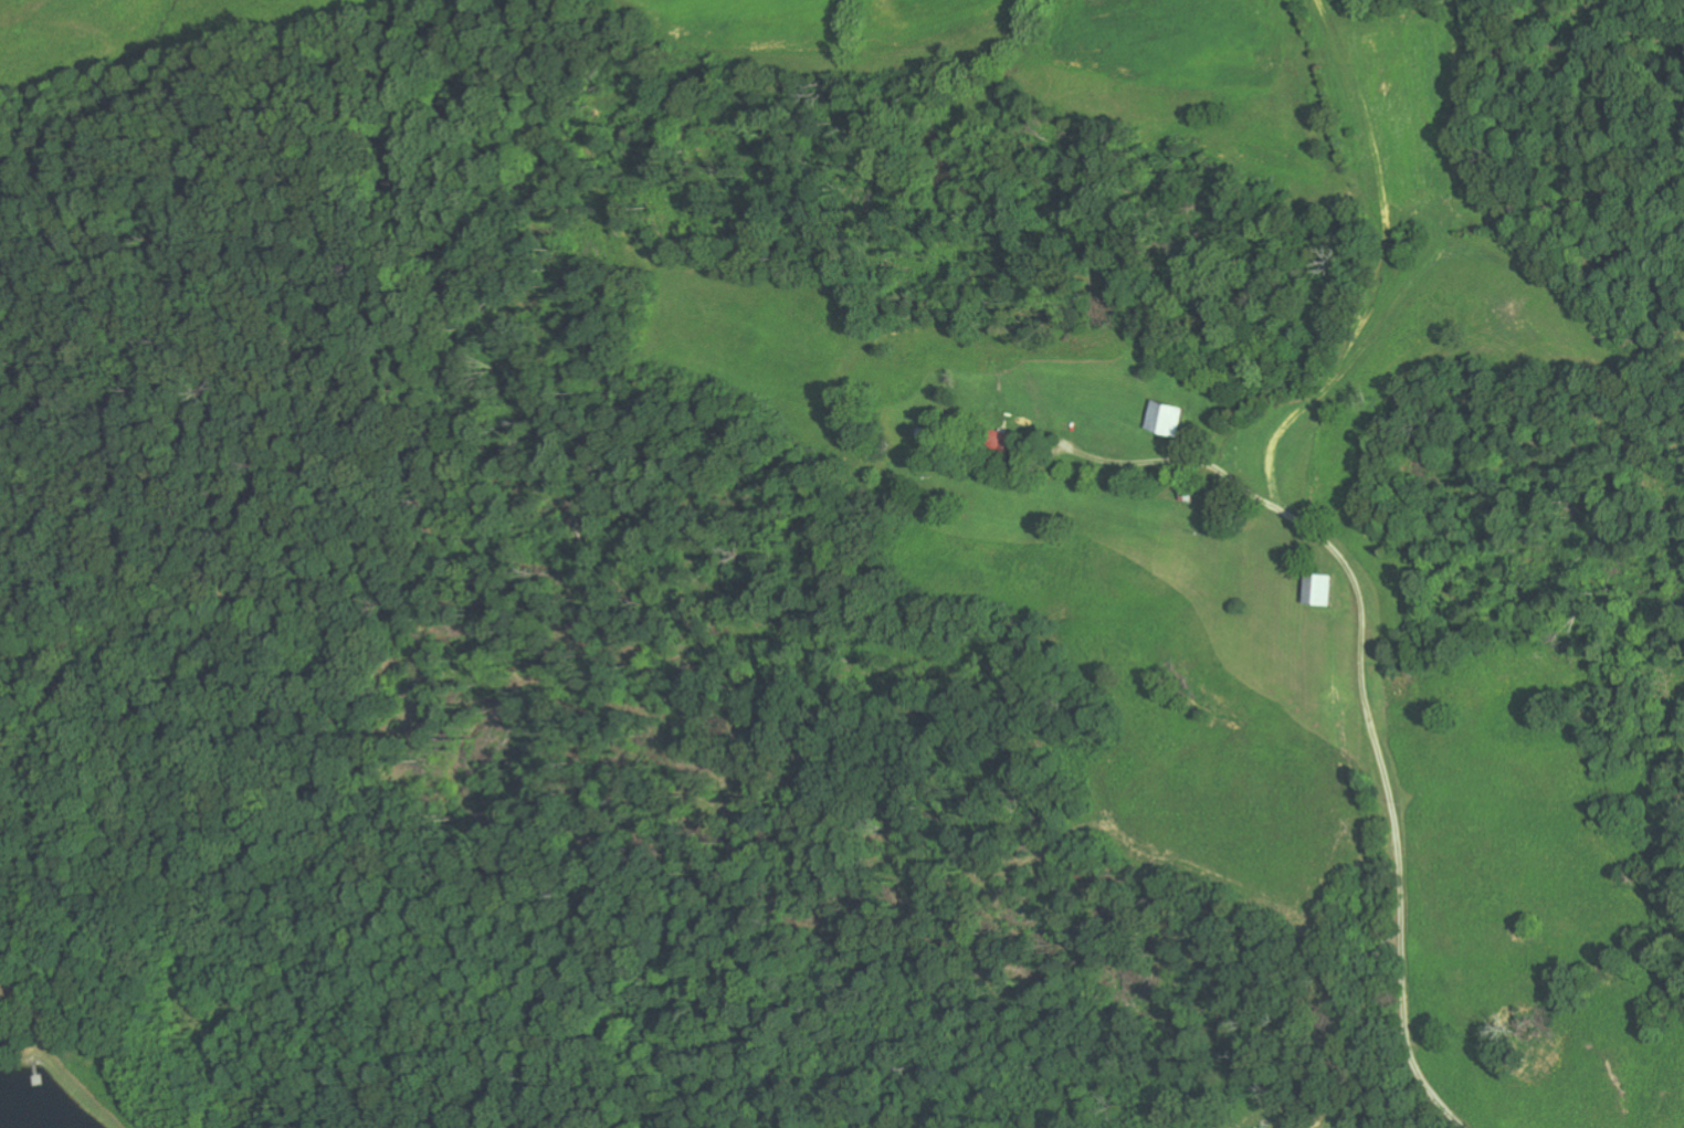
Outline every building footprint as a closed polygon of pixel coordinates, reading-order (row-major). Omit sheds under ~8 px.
[(1180,408),(1148,403),(1143,433),(1176,438),(1180,408)] [(977,446),(1007,454),(1012,435),(982,427),(977,446)]
